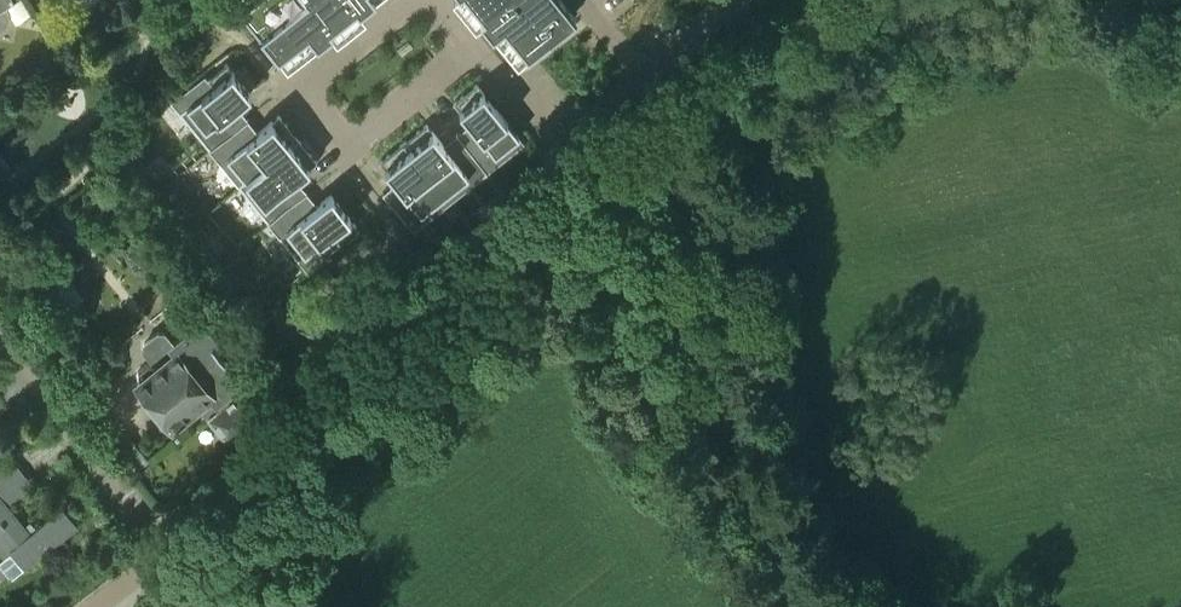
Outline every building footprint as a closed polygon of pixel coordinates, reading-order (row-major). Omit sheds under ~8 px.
[(1,29),(5,26),(8,22),(9,18),(9,13),(7,8),(6,7),(14,1),(13,0),(0,0),(0,29),(1,29)] [(81,9),(95,0),(76,0),(81,9)] [(240,11),(278,58),(280,57),(308,34),(316,44),(317,45),(332,34),(333,32),(330,29),(356,8),(359,12),(361,10),(374,0),(253,0),(240,11)] [(483,12),(479,15),(480,17),(492,31),(494,30),(503,23),(507,27),(526,51),(527,53),(575,15),(563,0),(473,0),(483,12)] [(213,84),(180,111),(210,148),(232,130),(222,117),(237,104),(251,94),(226,63),(208,77),(213,84)] [(477,83),(453,103),(470,123),(483,138),(468,149),(487,172),(501,161),(496,154),(519,136),(477,83)] [(232,130),(210,148),(220,161),(228,155),(246,178),(246,179),(298,138),(279,114),(258,131),(243,143),(232,130)] [(427,123),(403,142),(445,195),(467,178),(472,184),(473,184),(487,172),(468,149),(455,159),(443,144),(427,123)] [(246,178),(238,184),(268,222),(291,204),(281,191),(296,179),(317,162),(298,138),(246,179),(246,178)] [(403,142),(379,161),(396,182),(408,197),(394,208),(413,231),(428,219),(423,213),(445,195),(403,142)] [(291,204),(268,222),(298,259),(331,233),(337,240),(356,225),(331,194),(317,205),(302,217),(291,204)] [(217,396),(233,384),(245,374),(229,355),(225,358),(212,342),(216,339),(200,320),(172,343),(164,333),(158,332),(144,343),(144,348),(157,364),(136,381),(172,424),(198,403),(209,417),(224,404),(217,396)] [(112,348),(93,363),(106,378),(124,363),(112,348)] [(239,391),(233,384),(217,396),(224,404),(209,417),(226,437),(263,407),(246,386),(239,391)] [(6,557),(0,561),(0,566),(11,579),(25,567),(76,526),(62,508),(30,534),(6,504),(31,484),(15,463),(0,475),(0,550),(6,557)]
